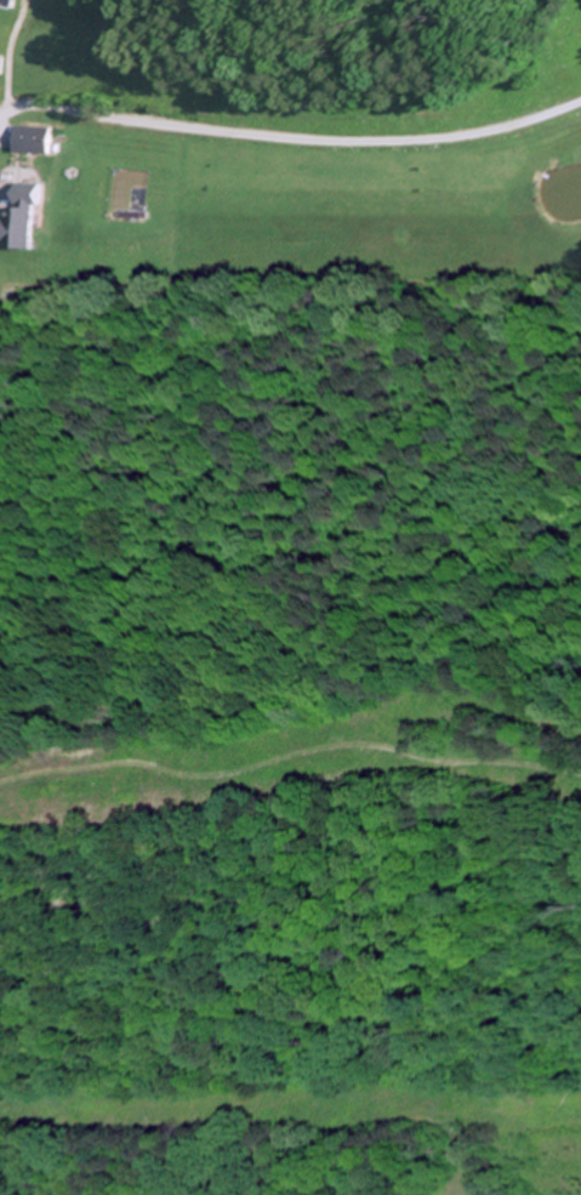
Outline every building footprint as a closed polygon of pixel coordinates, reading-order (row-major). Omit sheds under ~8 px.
[(54,127),(18,127),(18,154),(54,154),(54,127)] [(38,249),(39,192),(20,192),(20,207),(3,207),(3,249),(38,249)]
